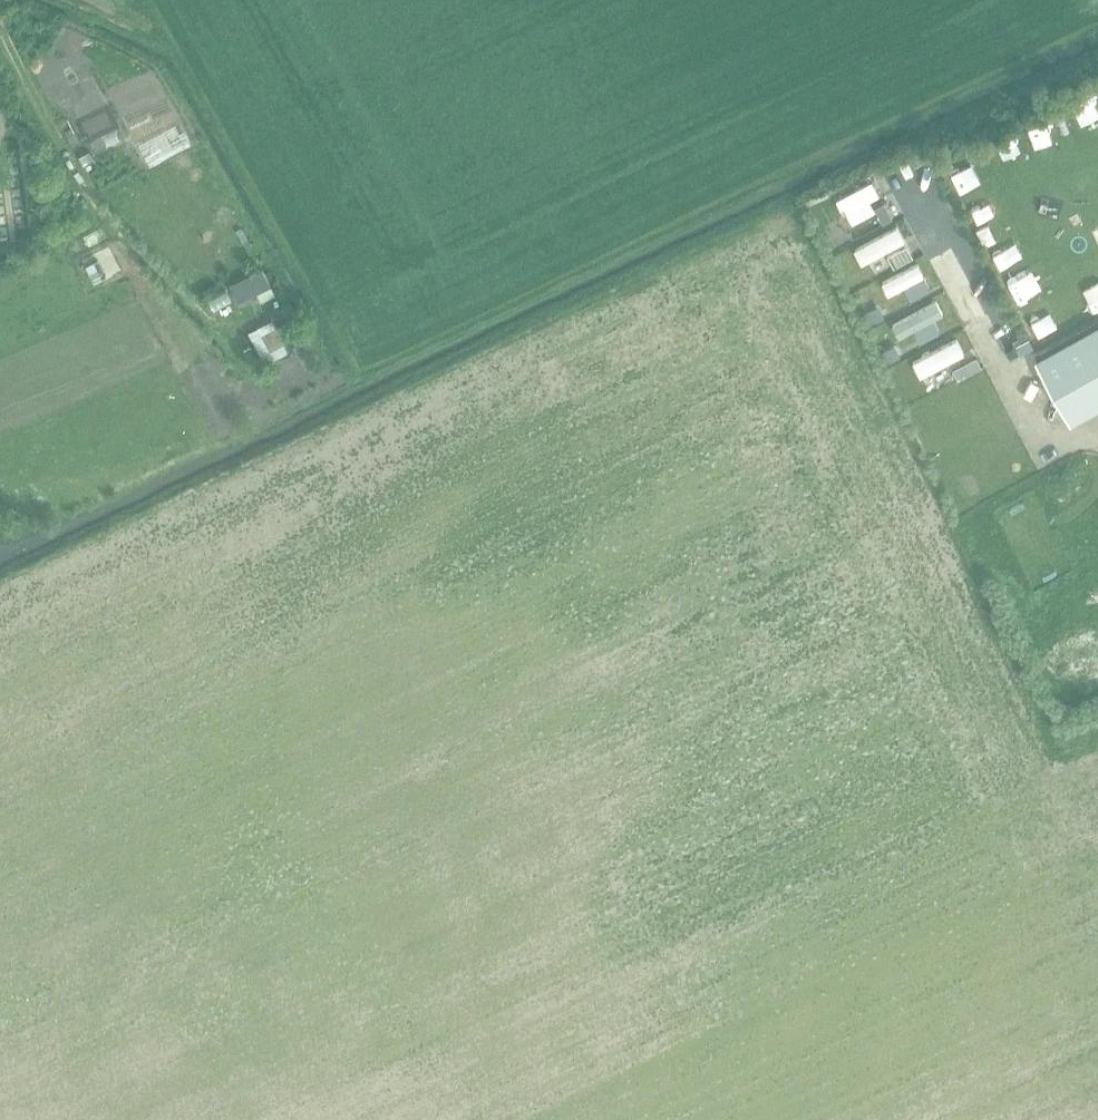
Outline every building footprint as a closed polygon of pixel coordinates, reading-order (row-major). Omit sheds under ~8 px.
[(93,282),(103,277),(96,262),(86,266),(93,282)] [(270,285),(262,269),(230,285),(238,301),(270,285)] [(291,319),(279,325),(285,337),(297,332),(291,319)] [(1070,422),(1097,406),(1097,323),(1034,359),(1070,422)] [(275,327),(260,335),(268,349),(283,342),(275,327)]
